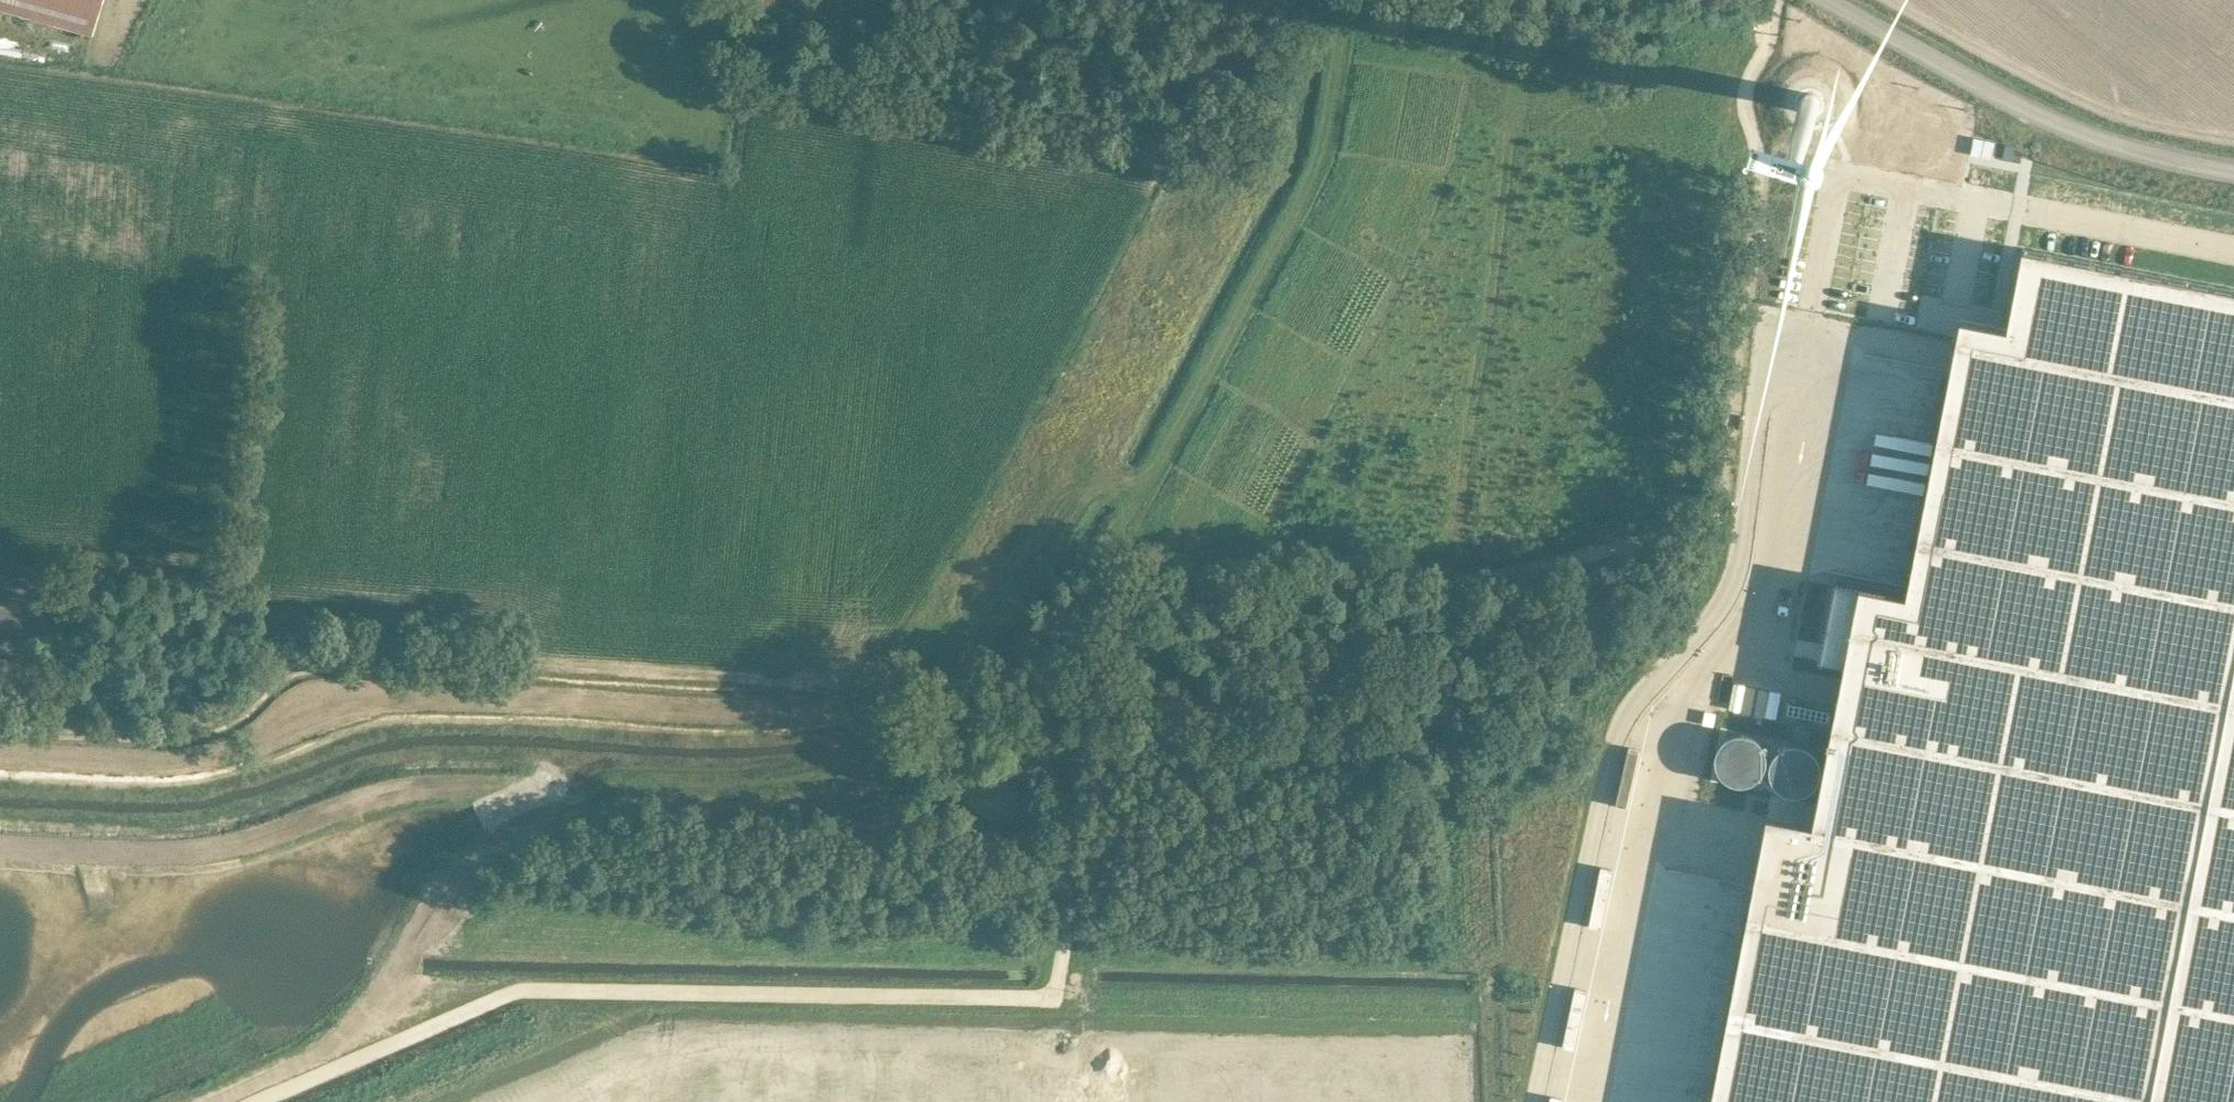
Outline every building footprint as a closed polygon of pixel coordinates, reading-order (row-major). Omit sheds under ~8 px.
[(89,34),(99,0),(0,0),(0,9),(89,34)] [(1800,101),(1800,102),(1800,103),(1800,104),(1801,105),(1801,106),(1802,107),(1802,108),(1803,109),(1804,110),(1805,110),(1806,110),(1806,111),(1807,111),(1808,111),(1809,111),(1810,111),(1811,111),(1812,111),(1813,111),(1814,111),(1815,110),(1816,110),(1816,109),(1817,109),(1817,108),(1818,107),(1819,106),(1819,105),(1819,104),(1820,104),(1820,103),(1820,102),(1820,101),(1820,100),(1820,99),(1819,99),(1819,98),(1819,97),(1818,96),(1818,95),(1817,95),(1817,94),(1816,94),(1815,93),(1814,93),(1814,92),(1813,92),(1812,92),(1811,92),(1810,92),(1809,92),(1808,92),(1807,92),(1806,93),(1805,93),(1804,93),(1804,94),(1803,95),(1802,95),(1802,96),(1801,97),(1801,98),(1800,99),(1800,100),(1800,101)] [(1974,137),(1971,155),(1992,159),(1996,141),(1974,137)] [(2023,248),(2007,328),(1961,319),(1907,593),(1836,579),(1823,644),(1848,649),(1818,801),(1772,792),(1711,1101),(2233,1101),(2233,289),(2023,248)]
